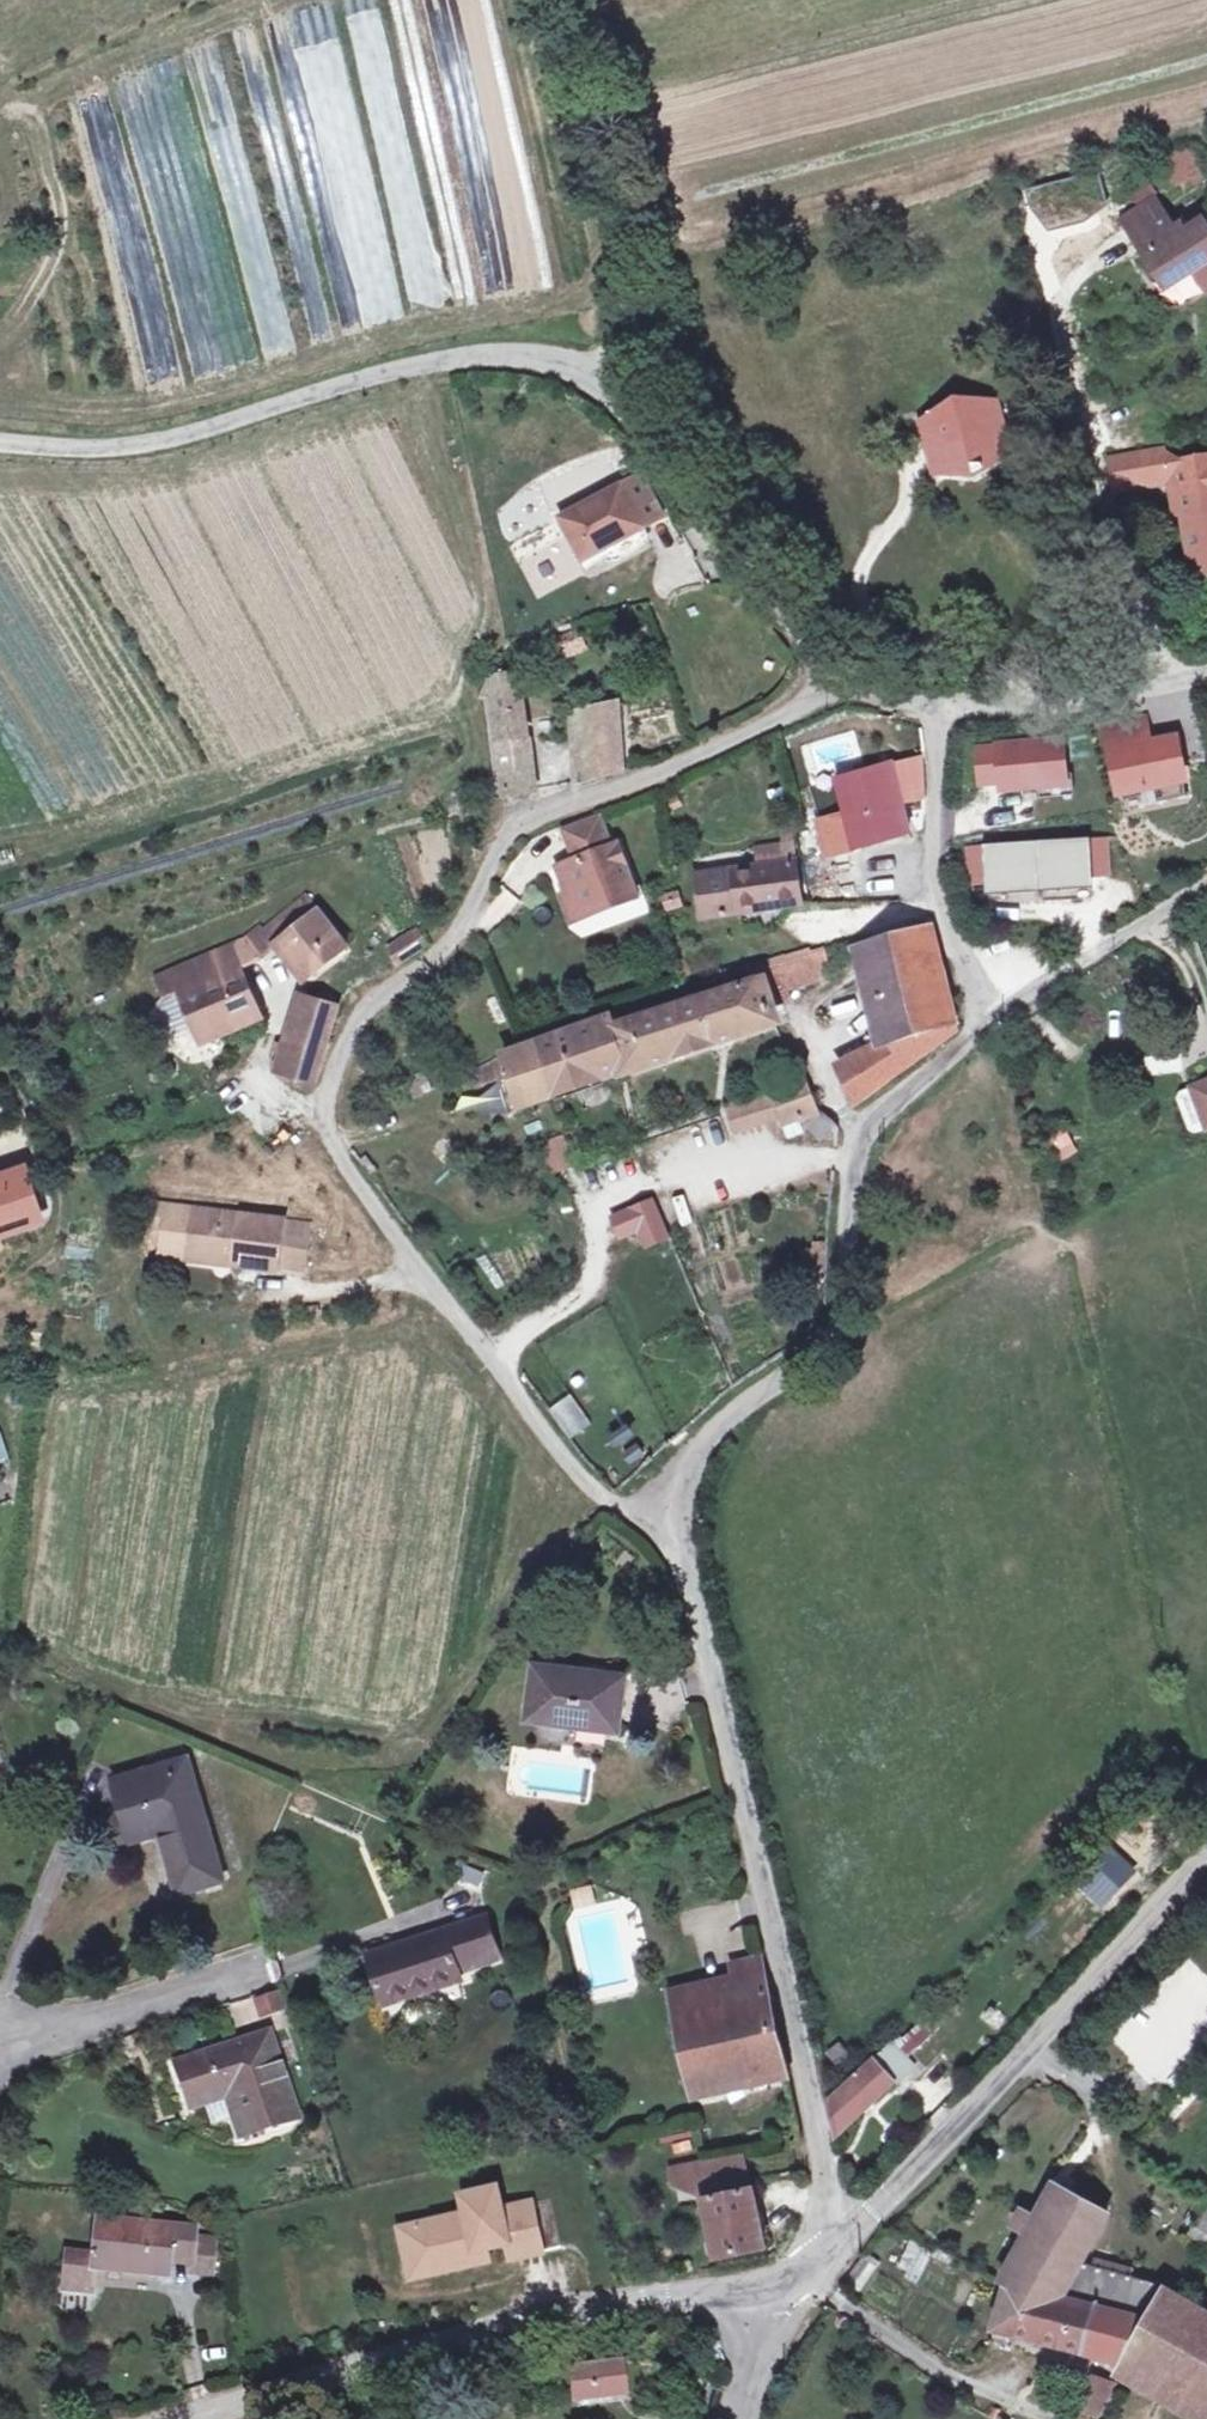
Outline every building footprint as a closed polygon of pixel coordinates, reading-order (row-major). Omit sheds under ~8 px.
[(1133,237),(1165,217),(1155,201),(1123,221),(1133,237)] [(1202,221),(1188,231),(1178,237),(1172,227),(1165,217),(1133,237),(1163,283),(1191,265),(1206,290),(1206,229),(1202,221)] [(1188,231),(1181,220),(1172,227),(1178,237),(1188,231)] [(925,433),(933,464),(973,466),(976,475),(1011,453),(1001,420),(995,420),(989,402),(958,402),(941,412),(944,421),(925,433)] [(925,433),(944,421),(941,412),(923,424),(925,433)] [(1162,447),(1133,452),(1139,488),(1168,483),(1165,464),(1162,447)] [(1133,452),(1110,456),(1116,492),(1139,488),(1133,452)] [(1165,464),(1168,483),(1172,482),(1180,481),(1185,512),(1193,554),(1206,552),(1206,457),(1165,464)] [(584,561),(664,517),(641,475),(561,519),(584,561)] [(1172,482),(1177,514),(1185,512),(1180,481),(1172,482)] [(1193,554),(1196,575),(1206,573),(1206,552),(1193,554)] [(584,648),(577,631),(551,642),(559,658),(584,648)] [(535,791),(519,674),(492,678),(485,695),(492,697),(506,797),(535,791)] [(623,771),(618,703),(572,714),(577,783),(623,771)] [(1095,721),(1115,800),(1189,781),(1176,729),(1152,736),(1145,709),(1095,721)] [(1066,736),(973,742),(977,794),(1070,788),(1066,736)] [(910,834),(891,764),(848,777),(858,815),(848,818),(857,850),(910,834)] [(620,901),(638,894),(618,844),(613,846),(601,816),(566,830),(575,852),(580,850),(583,857),(578,859),(560,866),(567,884),(582,888),(590,907),(613,898),(620,901)] [(1092,836),(1094,876),(1111,875),(1108,835),(1092,836)] [(1092,892),(1090,837),(970,842),(973,897),(1092,892)] [(802,905),(796,860),(696,874),(702,919),(802,905)] [(582,888),(567,884),(565,895),(575,919),(620,901),(613,898),(590,907),(582,888)] [(265,929),(264,931),(276,947),(301,978),(328,957),(331,960),(348,946),(305,898),(265,929)] [(640,898),(574,924),(579,937),(646,911),(640,898)] [(959,1029),(932,924),(866,944),(892,1046),(843,1070),(842,1081),(853,1109),(957,1034),(958,1031),(959,1029)] [(262,925),(246,937),(263,959),(276,947),(264,931),(265,929),(262,925)] [(399,965),(429,945),(418,929),(388,949),(399,965)] [(262,1018),(233,947),(172,973),(201,1044),(262,1018)] [(788,989),(833,975),(824,950),(758,972),(761,980),(769,1006),(789,1000),(788,989)] [(627,1071),(774,1022),(769,1006),(761,980),(688,1002),(615,1026),(627,1071)] [(314,1084),(338,1012),(302,1000),(278,1072),(314,1084)] [(613,1019),(537,1047),(555,1095),(556,1095),(580,1086),(627,1071),(615,1026),(613,1019)] [(555,1095),(537,1047),(503,1057),(510,1075),(498,1079),(510,1117),(534,1108),(532,1103),(555,1095)] [(510,1075),(503,1057),(467,1075),(478,1086),(498,1079),(510,1075)] [(818,1114),(806,1081),(771,1093),(780,1118),(783,1126),(801,1120),(818,1114)] [(1192,1088),(1181,1092),(1178,1098),(1191,1131),(1196,1133),(1206,1129),(1206,1082),(1192,1088)] [(478,1121),(507,1113),(500,1089),(471,1097),(478,1121)] [(771,1093),(725,1108),(734,1134),(780,1118),(771,1093)] [(834,1133),(827,1123),(818,1114),(801,1120),(821,1144),(834,1133)] [(1056,1164),(1078,1152),(1066,1128),(1044,1139),(1056,1164)] [(581,1164),(570,1133),(543,1144),(552,1173),(581,1164)] [(27,1171),(4,1179),(2,1171),(0,1172),(0,1235),(43,1221),(27,1171)] [(662,1218),(653,1200),(631,1210),(640,1229),(647,1246),(669,1236),(662,1218)] [(278,1266),(284,1221),(153,1205),(150,1227),(165,1229),(163,1243),(189,1247),(189,1251),(236,1257),(236,1266),(277,1271),(278,1266)] [(640,1229),(631,1210),(615,1217),(624,1236),(640,1229)] [(311,1224),(284,1221),(278,1266),(305,1269),(311,1224)] [(236,1257),(189,1251),(189,1247),(163,1243),(162,1256),(236,1266),(236,1257)] [(568,1439),(592,1424),(571,1393),(548,1408),(568,1439)] [(0,1433),(0,1462),(10,1458),(1,1432),(0,1433)] [(618,1732),(625,1679),(535,1667),(528,1721),(618,1732)] [(224,1882),(187,1759),(115,1781),(124,1810),(133,1843),(161,1834),(179,1895),(224,1882)] [(124,1810),(110,1814),(120,1847),(133,1843),(124,1810)] [(1136,1874),(1111,1848),(1081,1878),(1105,1904),(1136,1874)] [(499,1959),(485,1917),(368,1955),(384,2005),(461,1979),(458,1972),(499,1959)] [(786,2070),(760,1958),(733,1965),(735,1974),(741,2001),(677,2015),(694,2091),(786,2070)] [(735,1974),(671,1989),(677,2015),(741,2001),(735,1974)] [(255,1999),(260,2016),(286,2007),(280,1990),(255,1999)] [(839,2134),(894,2082),(895,2083),(914,2065),(905,2056),(938,2026),(929,2017),(902,2041),(893,2043),(829,2102),(836,2133),(839,2134)] [(298,2119),(269,2034),(175,2066),(190,2109),(204,2105),(227,2097),(235,2119),(241,2139),(298,2119)] [(849,2055),(839,2044),(829,2054),(839,2065),(849,2055)] [(227,2097),(204,2105),(212,2127),(235,2119),(227,2097)] [(765,2248),(750,2181),(744,2156),(712,2163),(715,2178),(701,2181),(705,2200),(717,2258),(765,2248)] [(715,2178),(712,2163),(673,2172),(676,2186),(705,2200),(701,2181),(715,2178)] [(562,2248),(551,2198),(502,2209),(497,2187),(474,2193),(478,2212),(467,2214),(401,2229),(409,2265),(442,2258),(445,2270),(475,2264),(472,2251),(487,2248),(508,2243),(512,2259),(562,2248)] [(1006,2285),(1064,2297),(1151,2319),(1168,2290),(1170,2287),(1132,2278),(1082,2265),(1087,2256),(1110,2214),(1060,2187),(1041,2221),(1022,2211),(1020,2212),(1019,2213),(1014,2223),(1014,2226),(1015,2228),(1024,2233),(1023,2236),(1031,2240),(1006,2285)] [(478,2212),(474,2193),(463,2195),(467,2214),(478,2212)] [(1202,2217),(1191,2233),(1206,2245),(1206,2221),(1202,2217)] [(195,2230),(97,2221),(94,2257),(66,2254),(63,2290),(93,2293),(95,2264),(169,2271),(170,2263),(191,2265),(190,2274),(212,2276),(215,2241),(194,2239),(195,2230)] [(918,2283),(931,2249),(908,2241),(895,2274),(918,2283)] [(472,2251),(475,2264),(490,2260),(487,2248),(472,2251)] [(1134,2268),(1087,2256),(1082,2265),(1132,2278),(1134,2268)] [(442,2258),(409,2265),(412,2278),(445,2270),(442,2258)] [(994,2330),(1124,2365),(1206,2411),(1206,2311),(1168,2290),(1151,2319),(1064,2297),(1006,2285),(994,2330)] [(623,2395),(620,2365),(572,2371),(576,2401),(623,2395)]
